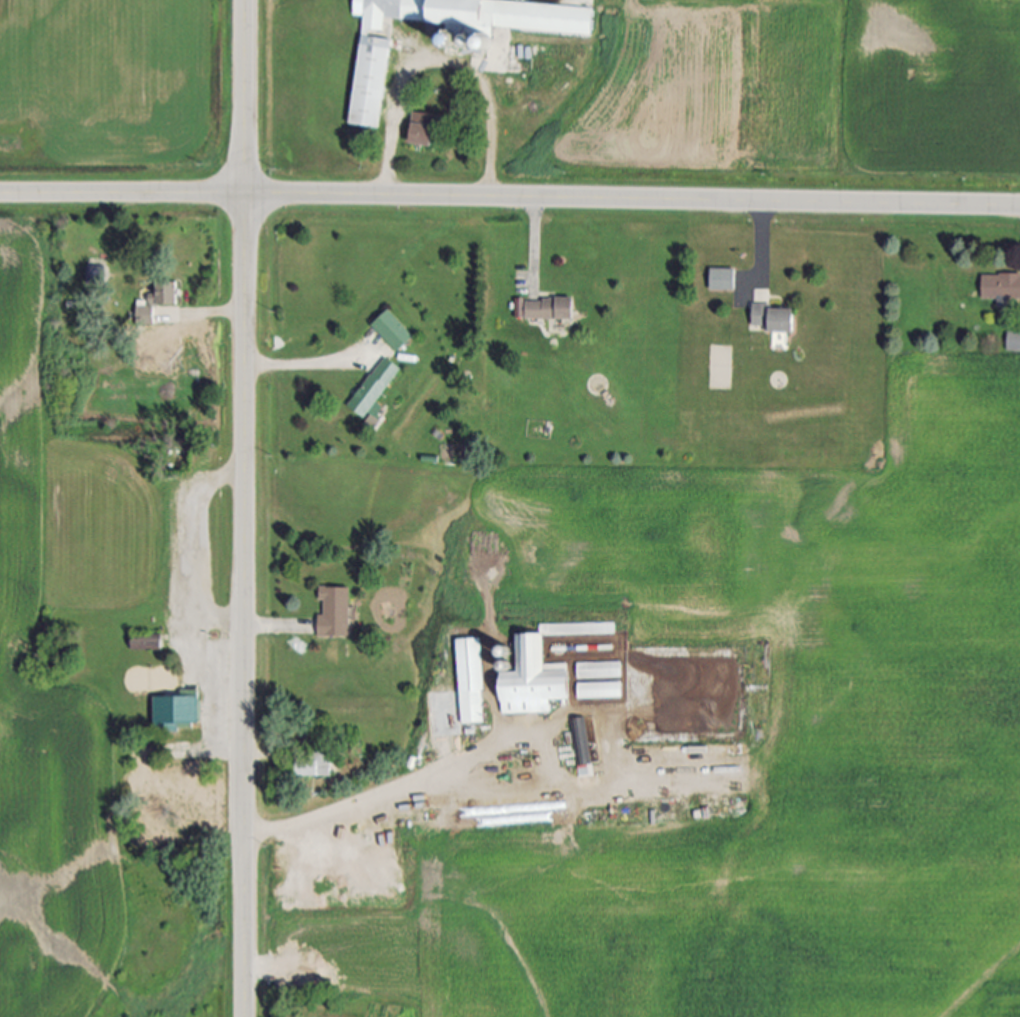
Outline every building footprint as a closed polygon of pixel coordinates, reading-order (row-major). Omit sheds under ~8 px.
[(353,17),(354,0),(477,0),(593,9),(591,36),(493,29),(493,31),(384,22),(384,33),(370,32),(370,39),(388,40),(381,128),(352,126),(360,17),(353,17)] [(438,117),(431,148),(409,144),(416,112),(438,117)] [(106,283),(105,265),(88,266),(88,283),(106,283)] [(711,292),(711,270),(735,270),(735,292),(711,292)] [(983,276),(1019,275),(1019,300),(1009,300),(1009,308),(999,308),(999,300),(983,300),(983,276)] [(180,307),(157,307),(157,278),(180,278),(180,307)] [(526,299),(517,299),(517,317),(526,317),(526,299)] [(574,300),(574,321),(526,321),(526,300),(574,300)] [(794,338),(785,338),(785,347),(771,346),(772,327),(753,327),(753,307),(795,308),(794,338)] [(399,354),(372,327),(388,312),(414,338),(399,354)] [(1009,333),(1019,333),(1019,351),(1009,351),(1009,333)] [(348,408),(384,358),(401,370),(365,420),(348,408)] [(350,638),(320,638),(320,588),(350,588),(350,638)] [(503,701),(503,674),(517,674),(517,635),(537,635),(538,673),(570,672),(571,700),(548,700),(548,713),(534,713),(534,701),(503,701)] [(579,657),(579,637),(616,637),(616,657),(579,657)] [(161,651),(131,651),(131,639),(161,639),(161,651)] [(623,677),(623,661),(577,663),(578,679),(623,677)] [(579,683),(579,699),(623,697),(623,682),(579,683)] [(199,725),(168,725),(168,712),(166,712),(166,698),(180,698),(180,689),(199,689),(199,725)] [(484,723),(462,724),(460,692),(483,690),(484,723)] [(572,720),(586,718),(591,765),(577,766),(572,720)] [(331,753),(331,777),(297,777),(297,753),(331,753)] [(526,801),(505,809),(493,776),(515,768),(526,801)]
